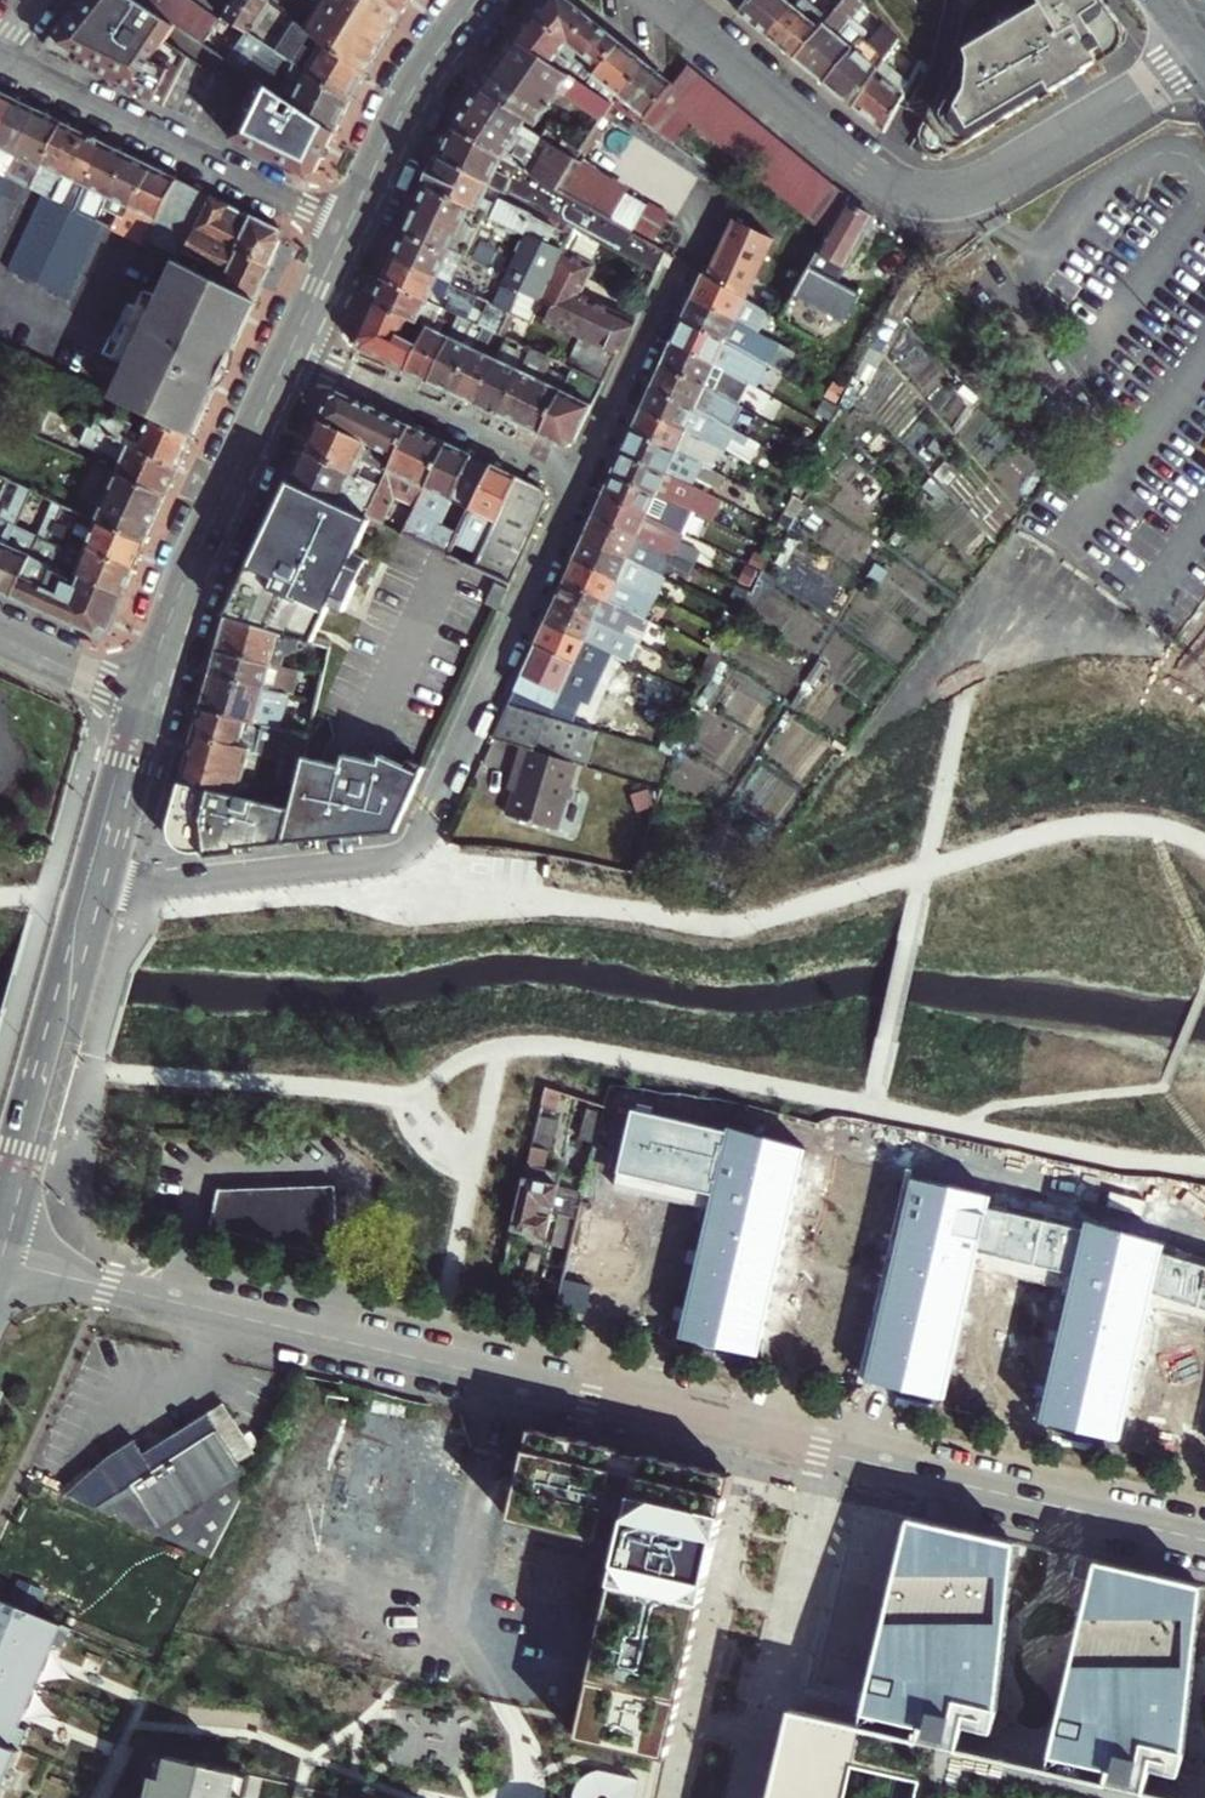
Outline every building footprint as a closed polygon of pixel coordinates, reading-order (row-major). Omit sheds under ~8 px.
[(138,0),(81,0),(50,39),(79,55),(75,62),(154,101),(160,89),(169,94),(187,56),(163,44),(173,23),(138,0)] [(173,23),(205,45),(220,22),(217,19),(188,0),(138,0),(173,23)] [(250,34),(261,17),(236,0),(230,0),(221,14),(232,22),(250,34)] [(250,34),(349,100),(360,83),(365,74),(271,0),(236,0),(261,17),(250,34)] [(365,74),(402,13),(386,0),(271,0),(365,74)] [(402,13),(412,0),(386,0),(402,13)] [(621,41),(598,22),(570,0),(547,0),(536,15),(570,43),(601,67),(621,41)] [(739,11),(768,35),(793,5),(786,0),(749,0),(739,11)] [(793,5),(768,35),(795,57),(829,18),(807,0),(799,0),(793,5)] [(795,57),(824,82),(863,37),(867,33),(851,19),(865,2),(863,0),(845,0),(829,18),(795,57)] [(1039,5),(963,51),(921,128),(920,132),(921,142),(923,147),(926,151),(930,153),(935,155),(947,155),(1085,71),(1084,69),(1120,47),(1096,9),(1103,4),(1100,0),(1035,0),(1039,5)] [(232,22),(221,14),(217,19),(220,22),(229,27),(232,22)] [(547,59),(567,72),(573,63),(572,62),(562,54),(570,43),(536,15),(517,38),(547,59)] [(869,42),(888,57),(889,56),(901,39),(885,23),(869,42)] [(250,34),(231,62),(255,79),(335,132),(349,100),(250,34)] [(854,106),(879,70),(888,57),(869,42),(863,37),(824,82),(854,106)] [(573,76),(567,72),(547,59),(517,38),(511,46),(481,86),(488,91),(530,118),(538,122),(562,90),(594,110),(569,142),(582,151),(615,104),(586,85),(573,76)] [(902,67),(914,52),(901,39),(889,56),(902,67)] [(594,75),(621,96),(649,63),(621,41),(601,67),(594,75)] [(906,70),(914,77),(923,61),(917,55),(906,70)] [(579,68),(573,63),(567,72),(573,76),(579,68)] [(649,63),(621,96),(615,104),(642,122),(663,96),(673,83),(649,63)] [(663,96),(779,192),(793,204),(829,233),(846,203),(850,197),(688,64),(673,83),(663,96)] [(854,106),(886,132),(906,93),(879,70),(854,106)] [(586,85),(615,104),(621,96),(594,75),(586,85)] [(317,170),(335,132),(255,79),(252,84),(257,86),(251,99),(257,102),(255,105),(253,108),(247,105),(231,139),(245,146),(306,175),(317,170)] [(526,123),(530,118),(488,91),(481,86),(454,127),(559,188),(573,165),(582,151),(569,142),(549,129),(545,135),(526,123)] [(163,105),(169,94),(160,89),(154,101),(163,105)] [(12,100),(0,94),(0,124),(12,100)] [(257,102),(251,99),(247,105),(253,108),(255,105),(257,102)] [(12,100),(0,124),(0,178),(3,179),(36,111),(12,100)] [(61,123),(36,111),(3,179),(4,180),(28,192),(61,123)] [(50,202),(82,134),(61,123),(28,192),(39,197),(50,202)] [(559,188),(454,127),(441,156),(570,224),(574,218),(570,216),(575,208),(561,200),(565,192),(559,188)] [(71,213),(104,144),(92,138),(82,134),(50,202),(68,211),(71,213)] [(93,223),(125,154),(104,144),(71,213),(93,223)] [(118,235),(149,166),(125,154),(93,223),(98,226),(118,235)] [(441,156),(426,187),(565,251),(536,313),(584,335),(619,352),(635,319),(581,294),(596,263),(566,249),(576,228),(570,224),(441,156)] [(647,207),(573,165),(559,188),(565,192),(601,213),(633,231),(647,207)] [(159,214),(175,179),(149,166),(118,235),(131,242),(143,248),(152,229),(159,214)] [(175,179),(159,214),(268,267),(281,241),(276,228),(225,203),(175,179)] [(565,251),(426,187),(394,256),(512,312),(533,321),(536,313),(565,251)] [(574,218),(570,224),(576,228),(591,235),(601,213),(565,192),(561,200),(575,208),(570,216),(574,218)] [(62,301),(69,285),(77,270),(98,226),(93,223),(71,213),(68,211),(50,202),(39,197),(4,274),(62,301)] [(882,222),(846,203),(829,233),(795,294),(845,321),(861,293),(846,284),(855,268),(856,269),(882,222)] [(650,205),(635,232),(651,241),(667,214),(650,205)] [(601,213),(591,235),(658,270),(667,251),(651,241),(635,232),(633,231),(601,213)] [(268,267),(159,214),(152,229),(178,241),(173,262),(253,301),(268,267)] [(735,219),(709,275),(745,296),(773,237),(735,219)] [(512,312),(394,256),(383,279),(429,300),(443,307),(452,311),(462,316),(486,327),(501,334),(512,312)] [(138,413),(190,437),(237,336),(253,301),(173,262),(157,298),(142,292),(119,341),(107,335),(98,354),(123,365),(108,398),(120,404),(138,413)] [(705,273),(693,297),(754,328),(764,307),(745,296),(709,275),(705,273)] [(418,322),(429,300),(383,279),(381,283),(373,300),(418,322)] [(693,297),(683,320),(771,364),(773,365),(784,343),(754,328),(693,297)] [(418,322),(373,300),(357,335),(362,349),(407,370),(428,326),(418,322)] [(428,326),(433,328),(440,313),(443,307),(429,300),(418,322),(428,326)] [(443,307),(440,313),(449,317),(452,311),(443,307)] [(452,311),(449,317),(459,321),(462,316),(452,311)] [(430,381),(453,392),(475,348),(465,343),(473,327),(483,333),(486,327),(462,316),(459,321),(452,337),(430,381)] [(771,364),(683,320),(673,342),(752,380),(761,384),(771,364)] [(430,381),(452,337),(433,328),(428,326),(407,370),(430,381)] [(453,392),(477,403),(498,359),(487,353),(495,338),(506,343),(509,337),(501,334),(486,327),(483,333),(475,348),(453,392)] [(584,335),(577,350),(612,366),(619,352),(584,335)] [(752,380),(673,342),(663,364),(741,402),(752,380)] [(477,403),(500,414),(532,348),(524,344),(517,357),(503,349),(498,359),(477,403)] [(87,426),(176,468),(190,437),(138,413),(133,424),(117,417),(106,421),(107,413),(116,412),(120,404),(108,398),(0,347),(0,385),(87,426)] [(500,414),(521,424),(543,380),(533,375),(541,360),(550,365),(553,358),(532,348),(500,414)] [(569,366),(574,368),(604,382),(612,366),(577,350),(569,366)] [(521,424),(542,433),(563,390),(554,385),(562,369),(571,374),(574,368),(569,366),(553,358),(550,365),(543,380),(521,424)] [(741,402),(663,364),(654,385),(736,424),(745,404),(741,402)] [(563,390),(542,433),(565,444),(576,441),(604,382),(574,368),(571,374),(563,390)] [(736,424),(654,385),(644,406),(713,438),(726,445),(731,433),(744,439),(748,430),(736,424)] [(318,421),(397,458),(412,427),(342,393),(329,397),(318,421)] [(713,438),(644,406),(634,428),(703,460),(713,438)] [(383,486),(397,458),(318,421),(304,450),(383,486)] [(124,454),(115,472),(163,495),(176,468),(87,426),(79,442),(113,458),(124,454)] [(405,477),(427,488),(447,444),(414,428),(412,427),(397,458),(383,486),(369,516),(373,518),(379,521),(382,514),(387,516),(405,477)] [(703,460),(634,428),(624,450),(695,483),(699,474),(723,485),(729,473),(703,460)] [(494,466),(474,456),(447,444),(427,488),(421,501),(417,509),(405,533),(428,543),(451,554),(462,533),(445,525),(456,503),(472,510),(494,466)] [(383,486),(304,450),(291,480),(369,516),(383,486)] [(695,483),(624,450),(615,471),(707,515),(714,519),(725,496),(695,483)] [(490,539),(498,522),(519,478),(494,466),(472,510),(467,522),(484,530),(482,535),(490,539)] [(615,471),(605,493),(679,527),(697,536),(707,515),(615,471)] [(74,500),(71,507),(142,540),(163,495),(115,472),(103,499),(92,494),(86,506),(74,500)] [(7,478),(4,485),(14,490),(18,483),(7,478)] [(515,530),(536,486),(519,478),(498,522),(515,530)] [(369,516),(291,480),(277,510),(263,540),(243,580),(226,618),(301,638),(315,642),(333,603),(347,609),(370,558),(357,552),(373,518),(369,516)] [(515,530),(533,538),(547,506),(550,499),(546,491),(536,486),(515,530)] [(31,489),(28,496),(40,501),(43,494),(31,489)] [(679,527),(605,493),(595,514),(697,560),(702,549),(674,536),(679,527)] [(405,533),(417,509),(421,501),(411,496),(395,528),(405,533)] [(91,532),(85,545),(132,566),(142,540),(71,507),(63,504),(56,520),(84,533),(85,530),(91,532)] [(697,560),(595,514),(585,536),(659,570),(665,558),(693,570),(697,560)] [(15,523),(0,516),(0,556),(15,523)] [(494,574),(515,530),(498,522),(490,539),(487,545),(477,566),(494,574)] [(29,555),(39,534),(15,523),(0,556),(0,592),(10,596),(29,555)] [(494,574),(512,582),(533,538),(515,530),(494,574)] [(451,554),(477,566),(487,545),(462,533),(451,554)] [(585,536),(576,557),(658,594),(668,574),(659,570),(585,536)] [(58,545),(47,539),(44,546),(47,549),(55,552),(58,545)] [(132,566),(85,545),(75,570),(74,570),(80,573),(122,593),(132,566)] [(55,552),(47,549),(44,556),(52,559),(55,552)] [(29,555),(10,596),(63,621),(73,600),(40,584),(49,565),(29,555)] [(658,594),(576,557),(566,578),(648,615),(658,594)] [(74,570),(52,559),(49,565),(77,578),(80,573),(74,570)] [(73,600),(63,621),(91,634),(108,630),(122,593),(80,573),(77,578),(49,565),(40,584),(73,600)] [(556,600),(639,637),(648,615),(566,578),(556,600)] [(489,602),(500,607),(510,586),(499,581),(489,602)] [(547,621),(586,639),(628,659),(639,637),(556,600),(547,621)] [(226,618),(217,650),(270,664),(273,654),(283,657),(298,649),(301,638),(226,618)] [(586,639),(547,621),(536,644),(577,662),(586,639)] [(550,718),(565,723),(582,683),(570,679),(577,662),(536,644),(515,691),(555,709),(550,718)] [(270,664),(217,650),(210,676),(288,695),(291,695),(297,697),(304,671),(270,664)] [(584,656),(581,664),(589,668),(592,660),(584,656)] [(581,664),(579,670),(586,673),(589,668),(581,664)] [(288,695),(210,676),(201,710),(247,721),(263,725),(276,728),(291,731),(307,734),(309,726),(311,718),(284,713),(288,695)] [(555,709),(515,691),(508,706),(550,718),(555,709)] [(550,718),(508,706),(493,739),(523,748),(579,763),(583,765),(595,731),(565,723),(550,718)] [(201,710),(193,736),(251,750),(253,743),(241,740),(247,721),(201,710)] [(263,725),(259,744),(272,744),(276,728),(263,725)] [(302,755),(307,734),(291,731),(276,728),(272,744),(259,744),(253,743),(251,750),(193,736),(188,755),(181,782),(261,799),(263,784),(244,779),(251,753),(281,760),(275,783),(295,785),(302,755)] [(579,763),(523,748),(515,776),(520,778),(508,816),(559,831),(579,763)] [(261,799),(181,782),(176,798),(173,810),(168,829),(169,839),(175,848),(189,855),(341,838),(343,829),(369,835),(397,832),(424,774),(380,754),(378,762),(343,753),(340,764),(302,755),(295,785),(275,783),(263,784),(261,799)] [(553,1128),(601,1139),(608,1105),(562,1089),(553,1128)] [(804,1150),(630,1112),(615,1173),(709,1195),(676,1342),(756,1362),(793,1198),(804,1150)] [(536,1145),(516,1226),(550,1234),(556,1210),(582,1216),(587,1196),(588,1192),(562,1186),(565,1170),(547,1165),(551,1149),(536,1145)] [(908,1179),(860,1387),(1204,1470),(1204,1262),(908,1179)] [(221,1184),(210,1225),(341,1255),(338,1183),(221,1184)] [(216,1414),(152,1456),(143,1442),(117,1459),(73,1492),(216,1556),(256,1474),(216,1414)] [(628,1544),(583,1737),(673,1758),(739,1471),(536,1425),(515,1518),(628,1544)] [(843,1500),(837,1551),(897,1558),(903,1507),(843,1500)] [(1024,1545),(918,1523),(868,1730),(970,1753),(980,1709),(1011,1716),(1024,1545)] [(1204,1683),(1204,1590),(1106,1567),(1056,1773),(1158,1796),(1168,1754),(1199,1761),(1204,1683)] [(42,1685),(69,1622),(0,1593),(0,1667),(42,1685)] [(42,1685),(0,1667),(0,1739),(16,1746),(42,1685)] [(1158,1796),(1056,1773),(970,1753),(868,1730),(796,1713),(776,1797),(1167,1797),(1158,1796)] [(0,1739),(0,1788),(16,1746),(0,1739)] [(143,1797),(260,1797),(265,1776),(154,1751),(143,1797)]
